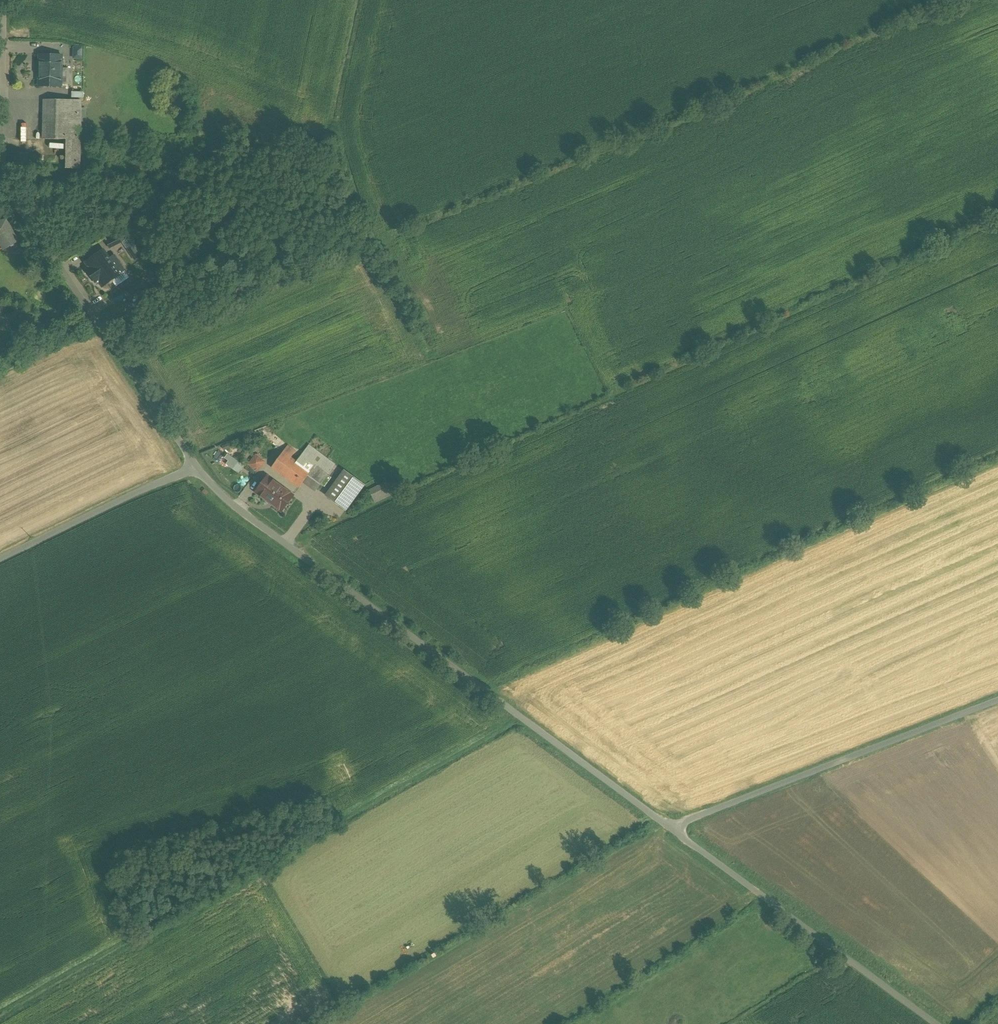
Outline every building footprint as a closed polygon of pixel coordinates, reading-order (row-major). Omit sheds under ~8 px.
[(75,58),(85,58),(85,45),(76,45),(75,58)] [(62,56),(41,55),(41,75),(39,75),(39,86),(61,86),(62,56)] [(81,100),(44,100),(43,139),(66,140),(66,169),(80,169),(81,100)] [(0,222),(0,243),(4,250),(18,241),(6,220),(0,222)] [(127,232),(121,235),(124,241),(130,238),(127,232)] [(121,235),(107,242),(109,248),(124,241),(121,235)] [(134,244),(127,249),(135,261),(142,256),(134,244)] [(103,251),(86,262),(95,275),(96,274),(103,285),(104,285),(113,279),(112,276),(117,272),(119,275),(119,274),(107,256),(105,257),(102,252),(103,251)] [(308,445),(296,462),(291,458),(295,451),(288,446),(272,467),(299,487),(304,481),(316,490),(321,484),(325,487),(331,478),(328,475),(335,465),(308,445)] [(238,469),(243,463),(230,454),(225,460),(238,469)] [(259,461),(254,457),(249,465),(254,469),(259,461)] [(363,485),(344,471),(326,496),(346,510),(363,485)] [(293,496),(267,477),(256,492),(282,511),(293,496)] [(392,493),(387,482),(369,491),(374,502),(392,493)]
